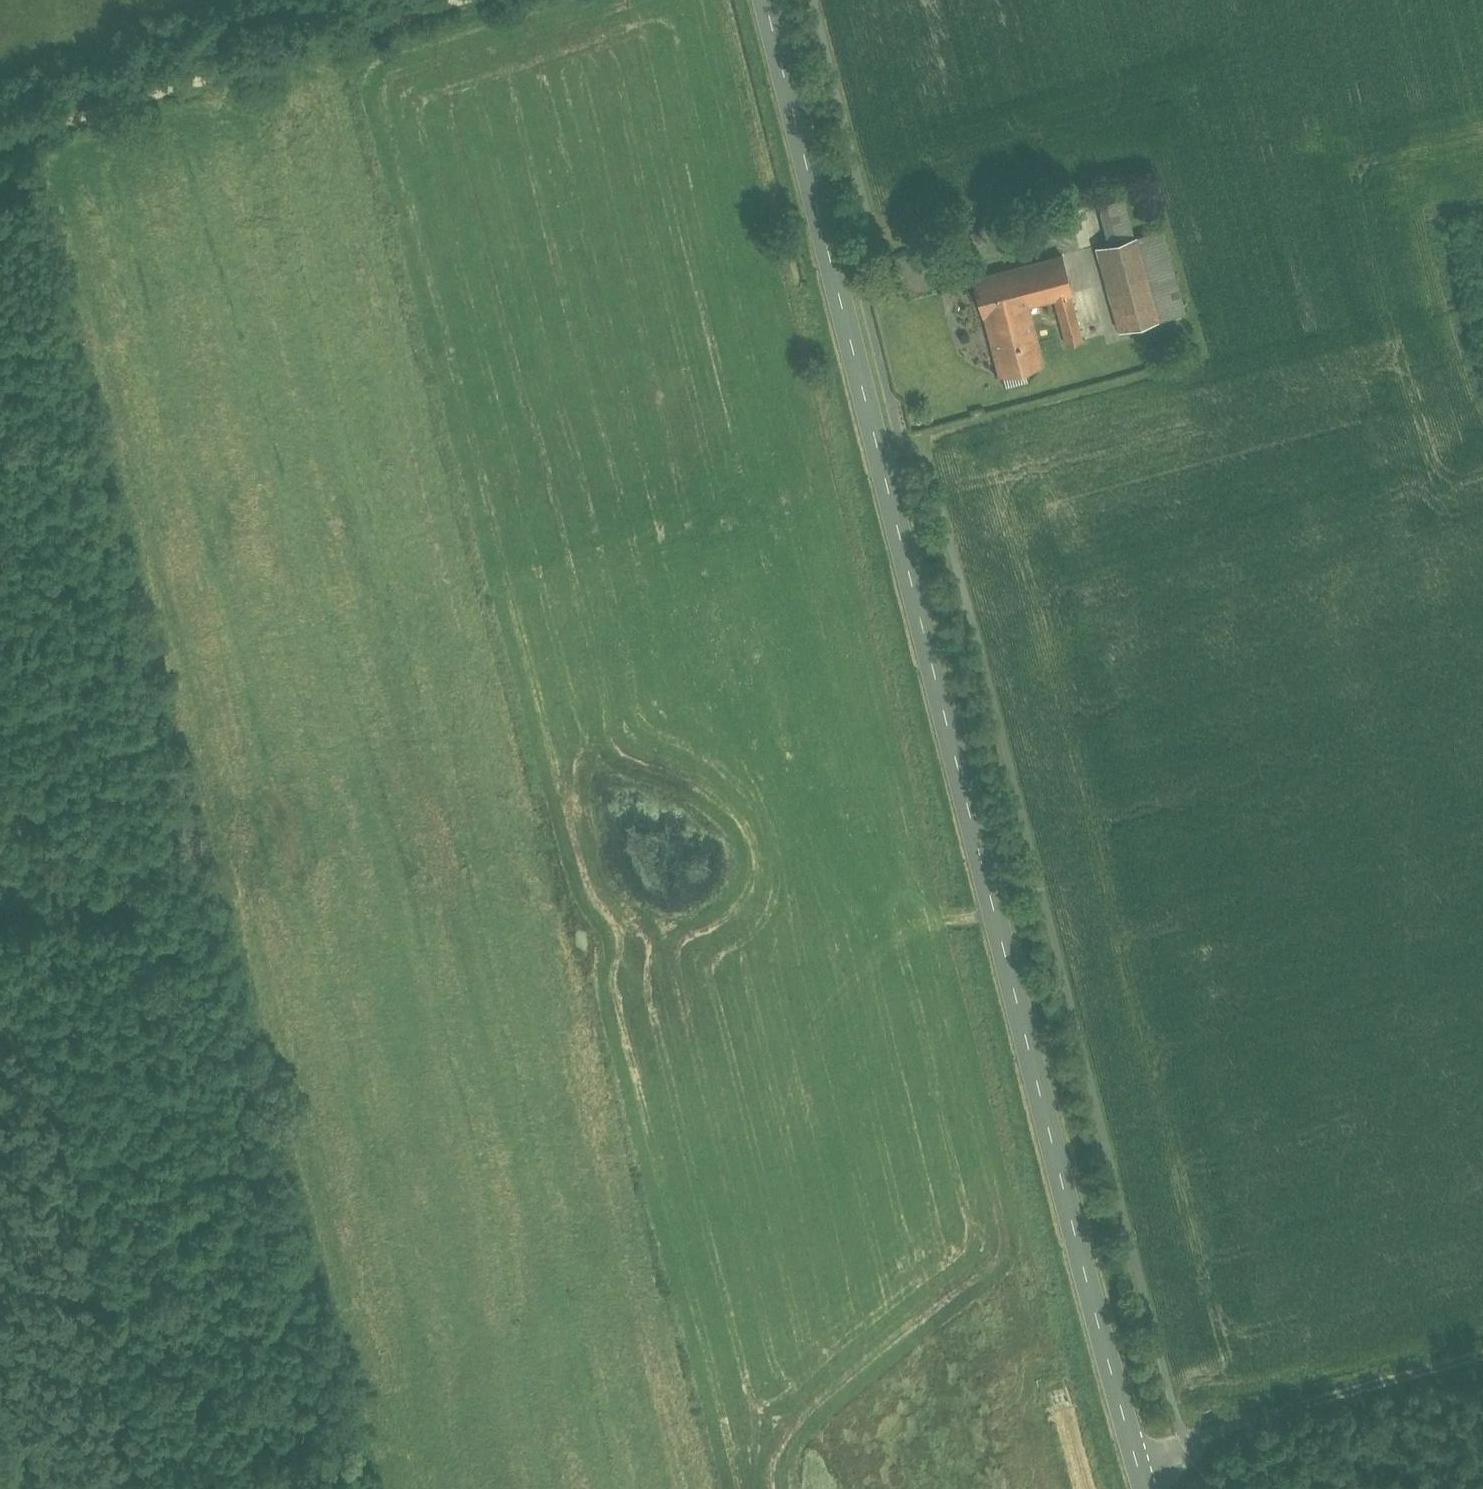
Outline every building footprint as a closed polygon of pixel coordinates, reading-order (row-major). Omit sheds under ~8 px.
[(1100,205),(1110,243),(1135,237),(1125,198),(1100,205)] [(1110,243),(1096,247),(1118,331),(1184,314),(1162,230),(1135,237),(1110,243)] [(1061,256),(976,277),(1000,374),(1045,363),(1031,307),(1055,301),(1065,344),(1082,340),(1061,256)]
